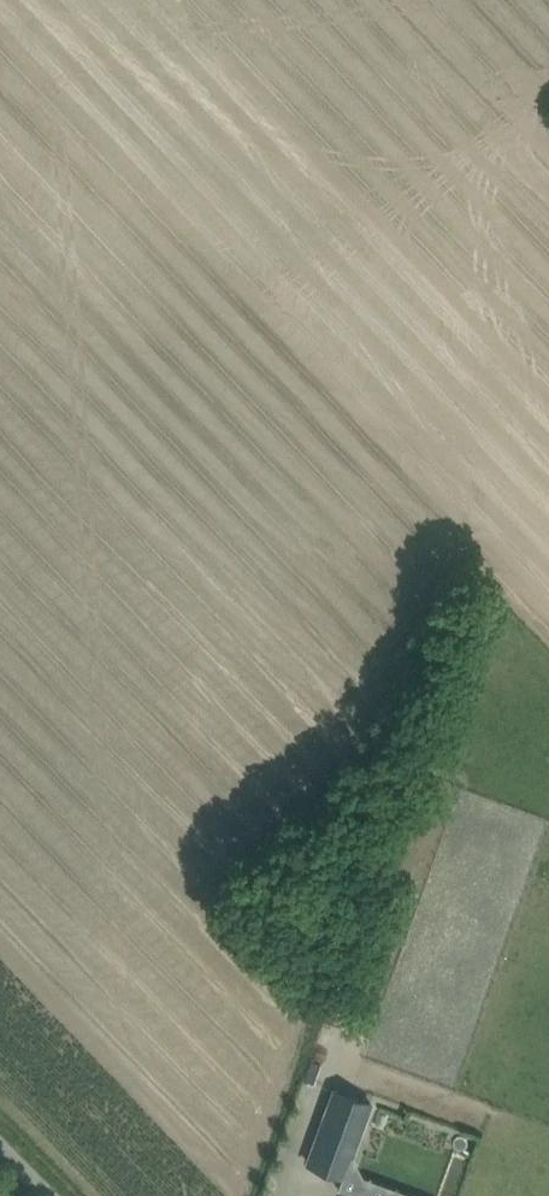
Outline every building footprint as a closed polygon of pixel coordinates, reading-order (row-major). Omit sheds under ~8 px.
[(337,1084),(317,1139),(308,1161),(344,1175),(373,1098),(337,1084)]
